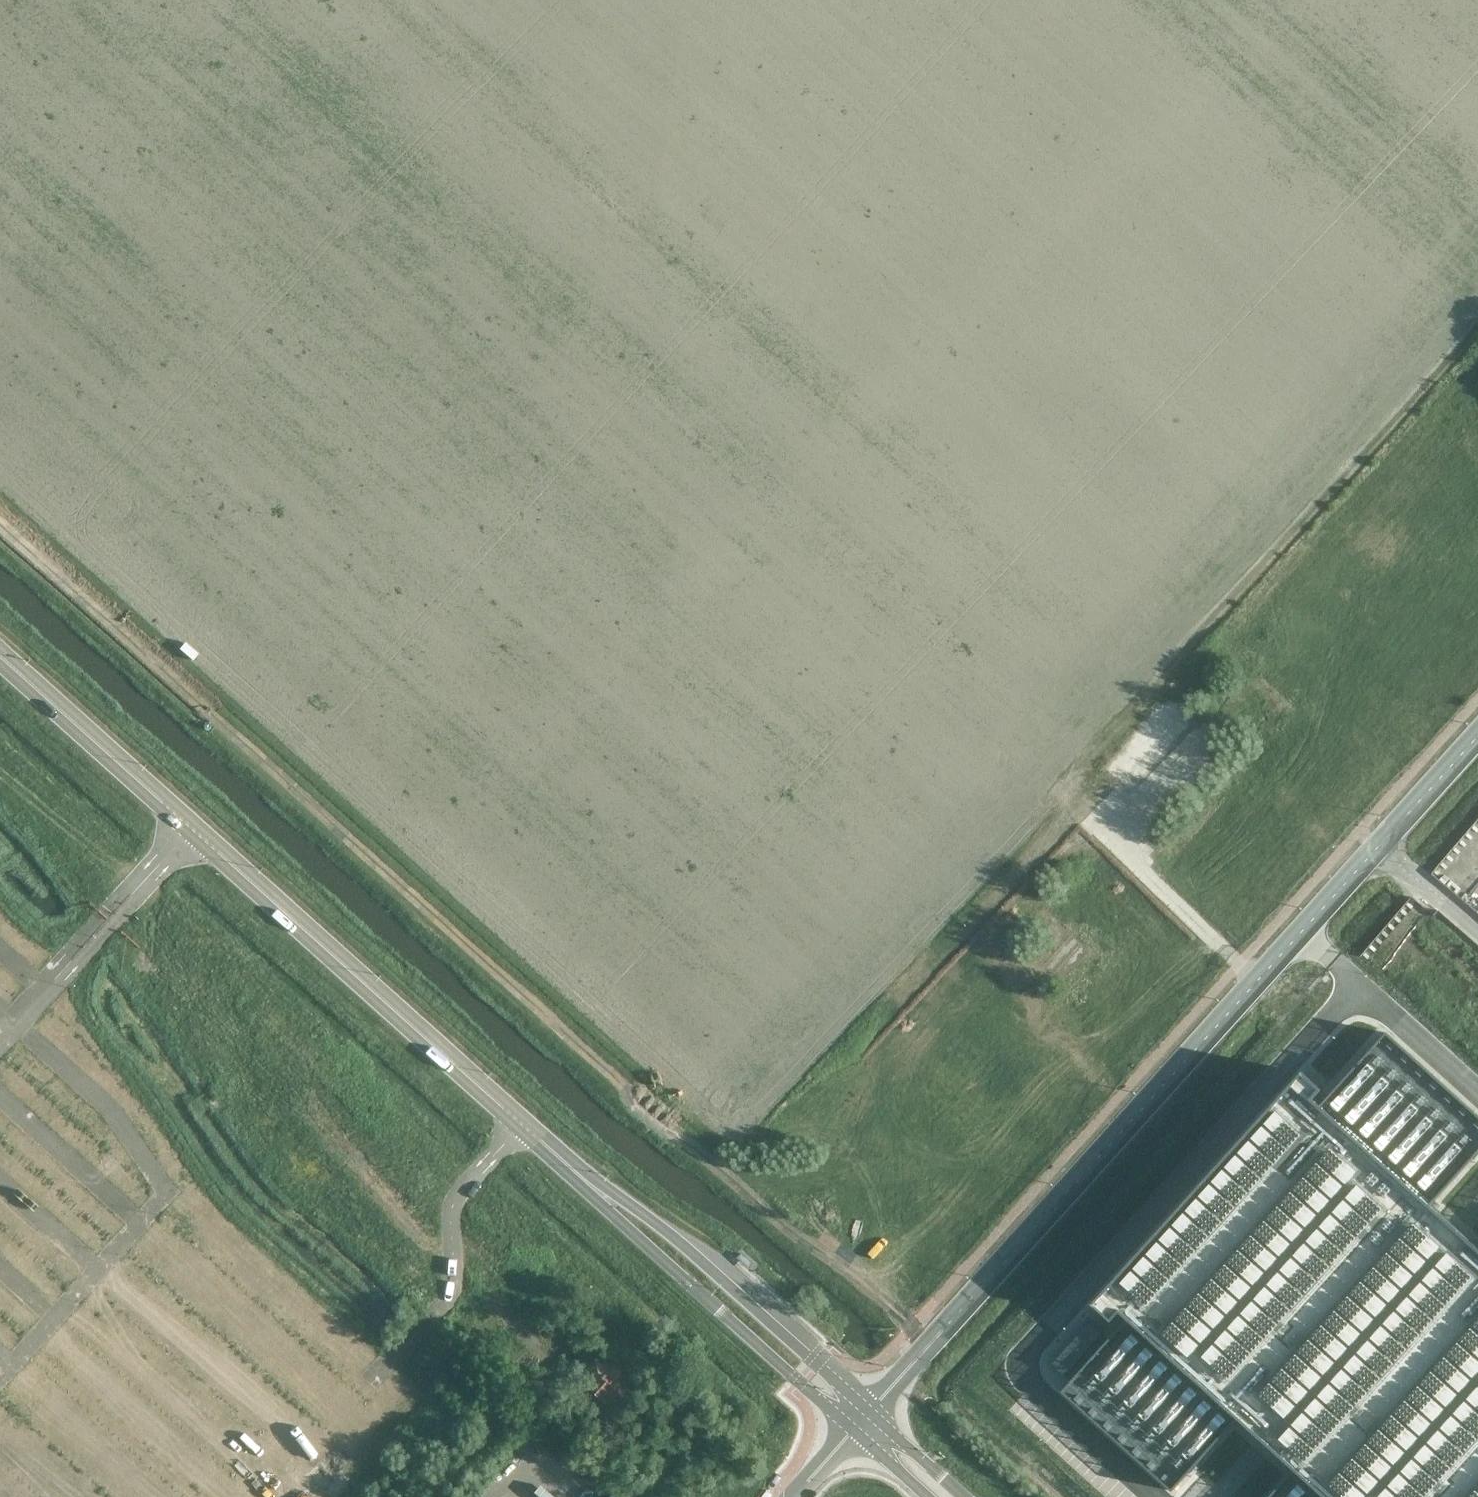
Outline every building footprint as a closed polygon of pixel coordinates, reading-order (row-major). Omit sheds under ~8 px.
[(1431,1205),(1477,1153),(1477,1114),(1387,1032),(1321,1105),(1314,1099),(1322,1089),(1303,1072),(1094,1304),(1113,1321),(1122,1312),(1128,1318),(1062,1391),(1173,1491),(1239,1418),(1295,1468),(1269,1496),(1477,1496),(1477,1247),(1431,1205)] [(1090,1322),(1052,1364),(1065,1376),(1103,1334),(1090,1322)] [(583,1360),(590,1367),(579,1379),(597,1395),(618,1372),(600,1356),(595,1362),(587,1355),(583,1360)] [(618,1372),(597,1395),(616,1411),(632,1393),(636,1397),(641,1392),(653,1403),(666,1389),(646,1372),(638,1381),(627,1371),(623,1376),(618,1372)]
